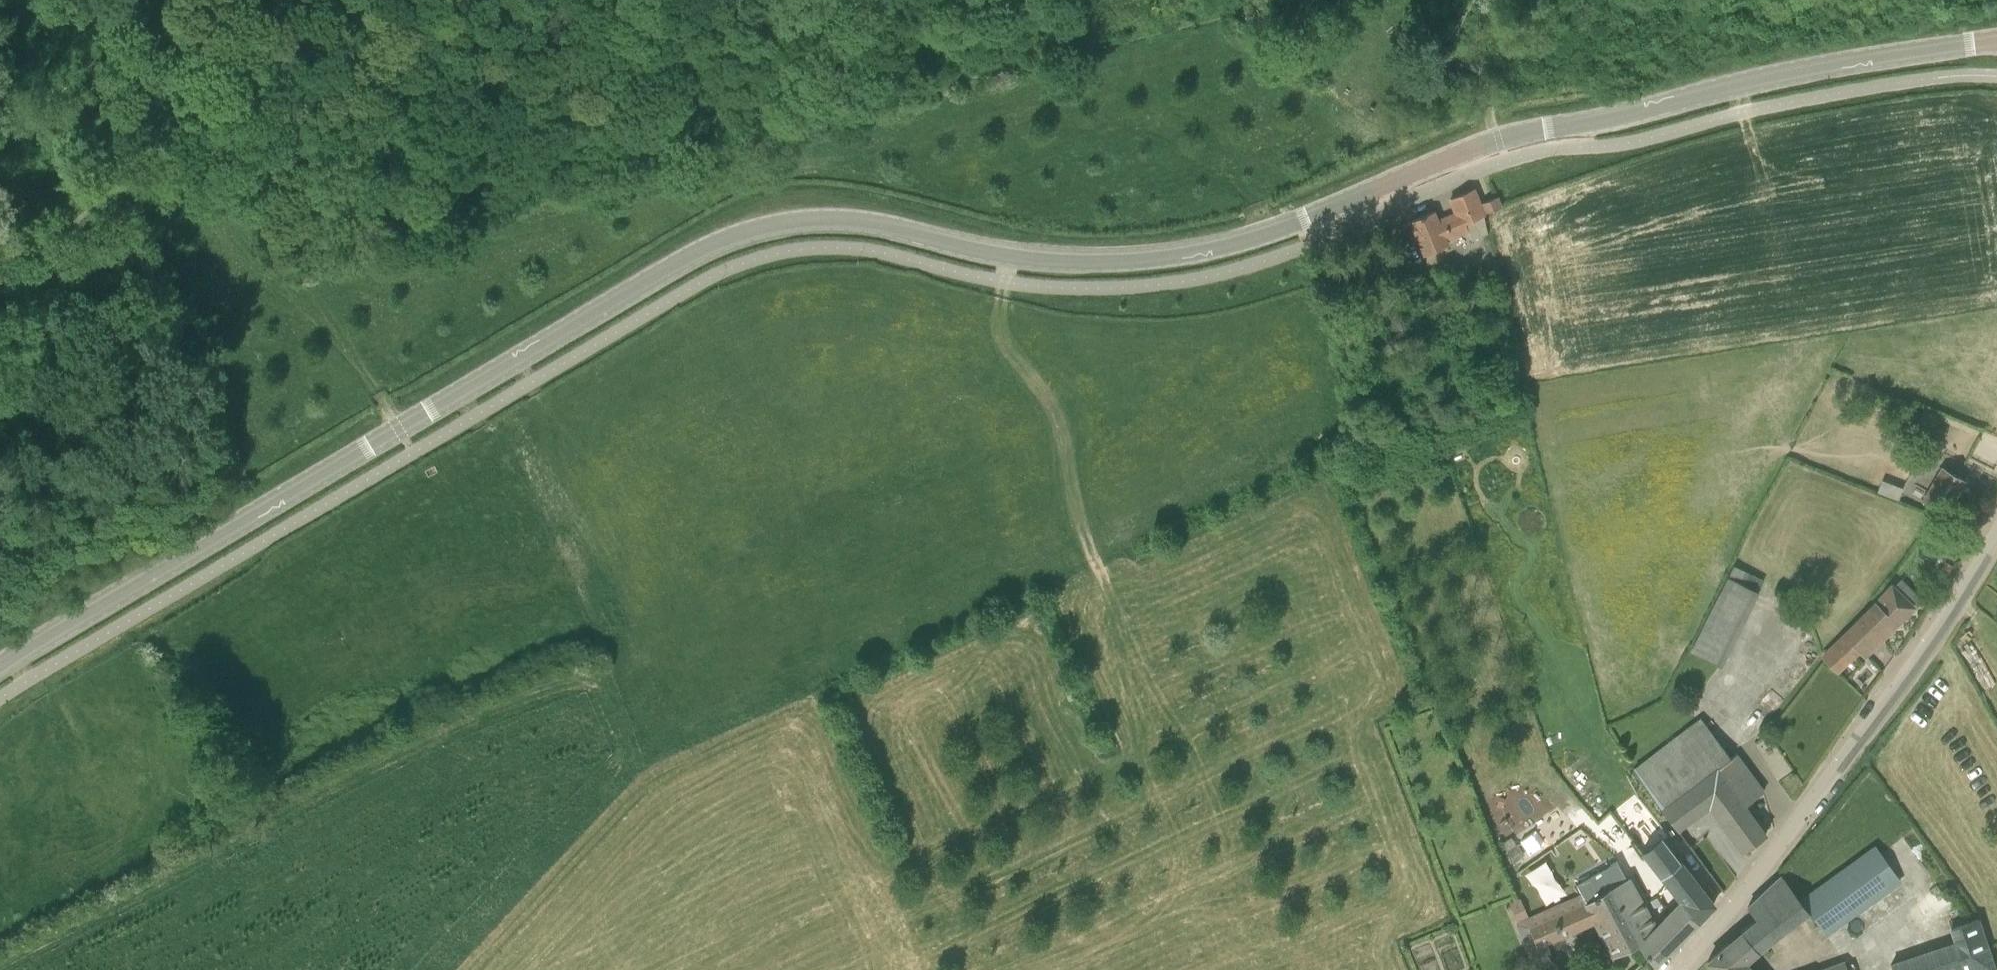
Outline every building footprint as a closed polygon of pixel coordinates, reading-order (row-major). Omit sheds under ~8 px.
[(1488,232),(1483,215),(1484,215),(1479,204),(1472,188),(1450,198),(1457,212),(1437,221),(1433,211),(1411,220),(1424,254),(1447,245),(1445,239),(1467,230),(1471,238),(1488,232)] [(1500,206),(1496,196),(1483,202),(1487,212),(1500,206)] [(1459,271),(1463,284),(1473,281),(1468,262),(1457,266),(1459,271)] [(1937,415),(1924,409),(1918,421),(1931,427),(1937,415)] [(1964,479),(1941,466),(1921,502),(1944,515),(1964,479)] [(1731,559),(1697,649),(1729,661),(1763,571),(1731,559)] [(1940,575),(1944,577),(1951,564),(1947,562),(1940,575)] [(1919,596),(1901,578),(1893,587),(1892,586),(1875,601),(1822,657),(1836,670),(1860,646),(1866,652),(1912,606),(1911,605),(1919,596)] [(1714,794),(1706,783),(1719,774),(1714,768),(1730,757),(1702,716),(1634,767),(1677,828),(1709,804),(1743,850),(1765,834),(1744,805),(1743,805),(1728,784),(1714,794)] [(1763,791),(1742,761),(1737,752),(1730,757),(1714,768),(1719,774),(1706,783),(1714,794),(1728,784),(1743,805),(1744,805),(1763,791)] [(1681,900),(1697,921),(1714,903),(1681,861),(1664,839),(1645,855),(1681,900)] [(1516,843),(1506,850),(1514,862),(1525,855),(1516,843)] [(1609,887),(1638,943),(1655,965),(1697,921),(1681,900),(1655,926),(1628,877),(1609,887)] [(1808,911),(1800,900),(1780,877),(1748,906),(1757,918),(1728,942),(1707,961),(1715,969),(1751,969),(1743,962),(1756,951),(1808,911)] [(1609,887),(1608,888),(1587,901),(1582,894),(1536,914),(1530,917),(1519,921),(1517,922),(1528,947),(1533,962),(1540,969),(1560,969),(1557,966),(1556,964),(1555,965),(1547,955),(1545,956),(1539,943),(1564,932),(1596,919),(1614,955),(1638,943),(1609,887)] [(1514,908),(1519,921),(1530,917),(1525,904),(1514,908)] [(1993,958),(1967,966),(1961,946),(1920,960),(1923,969),(1996,969),(1993,958)] [(1845,962),(1822,969),(1848,969),(1845,962)]
